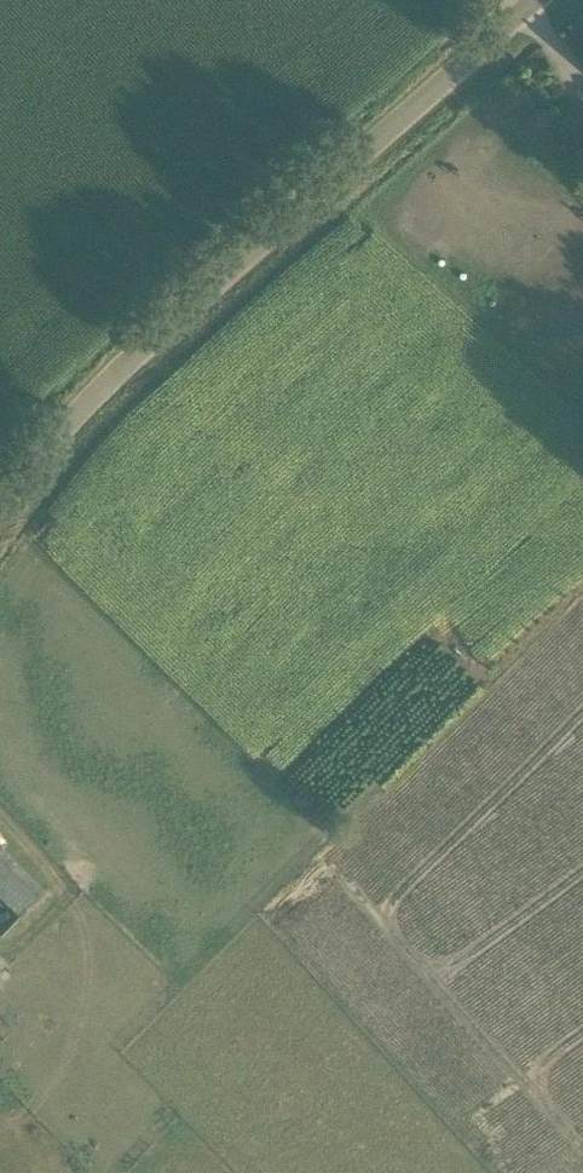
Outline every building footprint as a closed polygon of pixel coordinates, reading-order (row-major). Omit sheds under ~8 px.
[(574,56),(582,66),(582,49),(574,56)]
